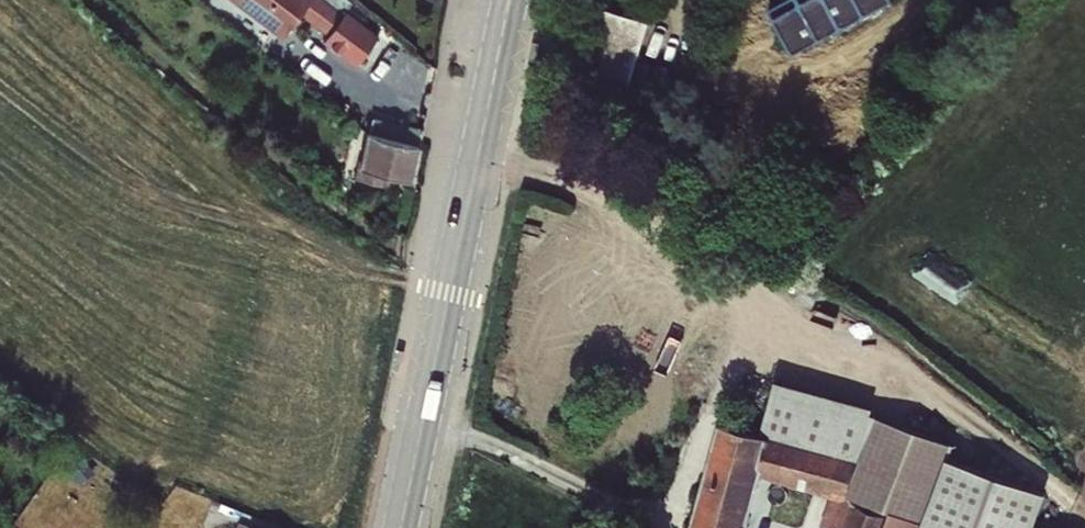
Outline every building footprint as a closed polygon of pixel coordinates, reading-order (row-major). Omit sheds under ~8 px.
[(352,0),(233,0),(282,39),(294,24),(298,27),(305,18),(327,35),(325,38),(349,57),(368,33),(344,14),(355,2),(352,0)] [(770,3),(792,51),(897,3),(896,0),(778,0),(770,3)] [(588,73),(636,82),(648,15),(600,7),(588,73)] [(374,118),(370,134),(420,147),(424,130),(374,118)] [(393,177),(413,182),(420,147),(370,134),(360,180),(386,186),(388,176),(393,177)] [(861,456),(940,485),(941,483),(954,433),(774,383),(760,436),(858,463),(861,456)] [(753,509),(770,514),(775,497),(758,492),(764,470),(781,475),(840,492),(828,523),(840,527),(924,527),(926,521),(940,485),(861,456),(858,463),(760,436),(721,425),(692,527),(748,527),(753,509)] [(758,492),(775,497),(781,475),(764,470),(758,492)] [(926,521),(945,527),(1033,527),(1036,519),(941,483),(940,485),(926,521)] [(1036,519),(1033,527),(1060,527),(1036,519)]
